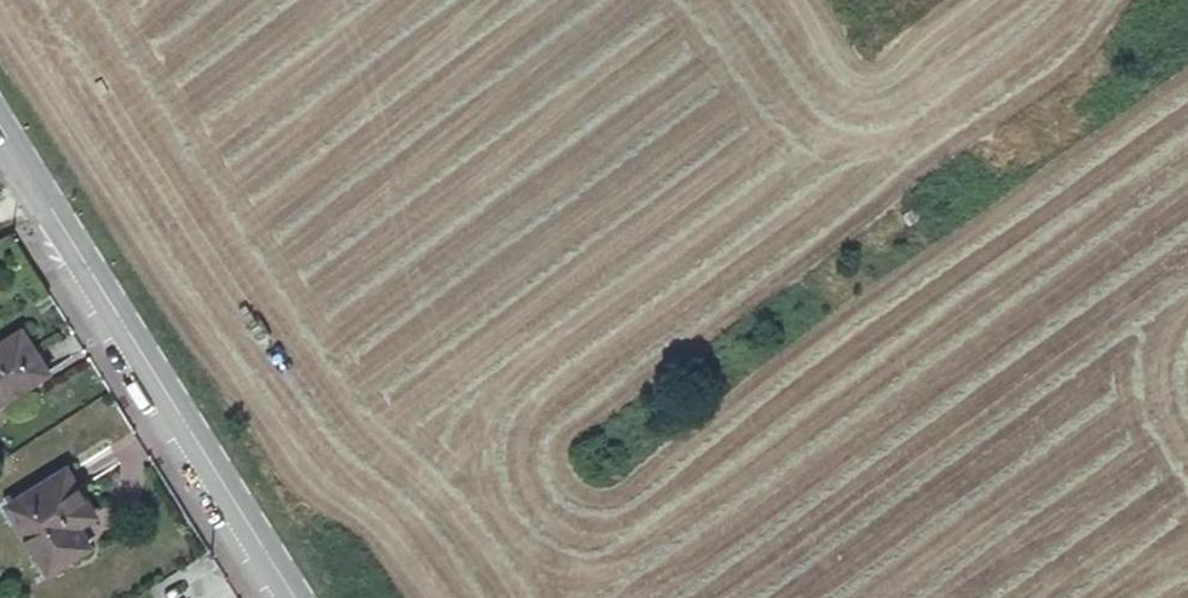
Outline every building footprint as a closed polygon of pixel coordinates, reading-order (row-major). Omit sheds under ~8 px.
[(20,384),(23,387),(49,370),(19,328),(0,341),(0,396),(20,384)] [(0,396),(0,402),(23,387),(20,384),(0,396)] [(67,471),(6,508),(19,531),(46,575),(89,549),(76,528),(95,517),(67,471)]
